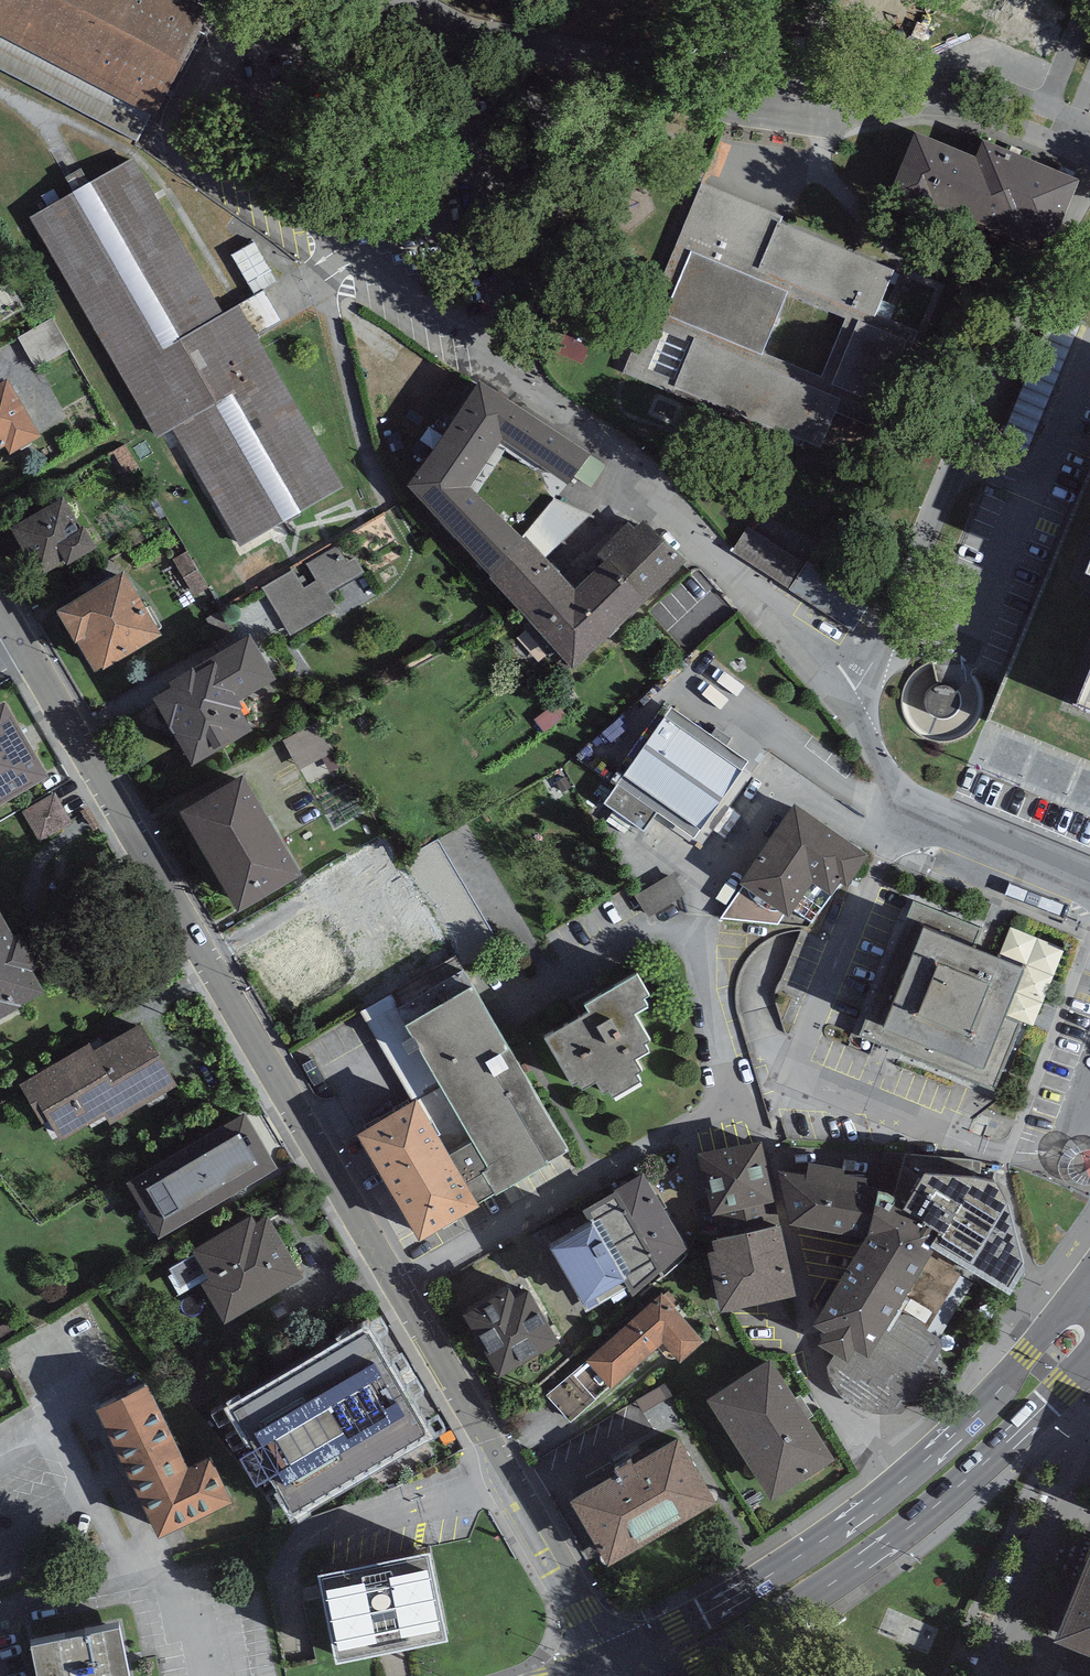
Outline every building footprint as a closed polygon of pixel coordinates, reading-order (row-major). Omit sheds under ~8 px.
[(187,0),(0,0),(0,36),(152,116),(208,11),(187,0)] [(1077,182),(982,144),(977,159),(915,134),(891,194),(1037,254),(1052,245),(1077,182)] [(225,315),(134,158),(27,219),(154,438),(171,428),(239,546),(342,487),(238,307),(225,315)] [(777,223),(759,270),(875,314),(893,267),(777,223)] [(255,297),(277,286),(258,247),(236,258),(255,297)] [(665,312),(763,353),(787,295),(689,254),(665,312)] [(908,343),(857,322),(831,384),(881,406),(908,343)] [(1010,427),(1036,438),(1079,337),(1053,326),(1010,427)] [(693,340),(673,390),(821,450),(842,399),(693,340)] [(7,382),(0,386),(0,452),(5,449),(10,456),(40,439),(7,382)] [(568,484),(589,457),(480,386),(408,491),(490,579),(522,539),(470,488),(500,442),(568,484)] [(986,725),(1089,769),(1089,483),(986,725)] [(64,500),(9,531),(36,580),(65,564),(67,568),(96,552),(84,529),(81,530),(64,500)] [(548,555),(582,528),(563,504),(529,531),(548,555)] [(604,551),(611,560),(645,602),(684,563),(642,523),(634,530),(628,526),(604,551)] [(870,601),(747,525),(729,554),(852,630),(870,601)] [(573,592),(522,539),(490,579),(573,673),(645,602),(611,560),(573,592)] [(263,588),(290,635),(335,609),(326,594),(364,573),(356,559),(348,563),(338,546),(307,564),(316,581),(304,588),(294,570),(263,588)] [(161,638),(124,576),(58,615),(96,677),(161,638)] [(275,683),(250,639),(150,696),(191,769),(253,734),(236,705),(275,683)] [(938,755),(979,725),(938,669),(896,699),(938,755)] [(4,705),(0,707),(0,808),(48,779),(4,705)] [(748,763),(671,709),(604,804),(644,832),(657,814),(694,840),(748,763)] [(302,879),(245,779),(180,815),(238,916),(302,879)] [(869,858),(795,807),(739,887),(742,889),(721,919),(808,928),(831,898),(839,885),(848,889),(869,858)] [(685,893),(672,874),(637,898),(650,917),(685,893)] [(1049,955),(913,901),(858,1038),(994,1092),(1049,955)] [(0,917),(0,1019),(46,995),(36,974),(42,971),(26,941),(16,947),(0,917)] [(354,984),(317,917),(249,954),(267,987),(278,981),(296,1015),(354,984)] [(650,1000),(639,980),(583,1010),(587,1018),(544,1041),(571,1090),(579,1086),(582,1092),(595,1085),(600,1095),(608,1091),(613,1101),(644,1084),(632,1061),(649,1052),(631,1019),(647,1010),(643,1003),(650,1000)] [(568,1152),(472,992),(405,1029),(473,1144),(449,1160),(478,1209),(568,1152)] [(94,1052),(90,1045),(20,1086),(43,1126),(48,1123),(61,1144),(105,1118),(110,1127),(178,1087),(141,1025),(94,1052)] [(428,1100),(428,1082),(411,1082),(411,1100),(428,1100)] [(449,1160),(417,1105),(357,1138),(418,1245),(478,1209),(449,1160)] [(277,1172),(245,1116),(125,1185),(158,1241),(277,1172)] [(761,1129),(698,1143),(712,1204),(775,1190),(761,1129)] [(979,1159),(925,1154),(904,1186),(887,1174),(857,1169),(858,1164),(844,1161),(844,1157),(809,1150),(806,1161),(778,1156),(791,1211),(864,1223),(813,1307),(825,1313),(817,1327),(847,1345),(854,1333),(869,1340),(935,1232),(1009,1277),(1025,1252),(996,1162),(979,1159)] [(686,1239),(644,1164),(588,1198),(591,1203),(625,1259),(621,1262),(632,1284),(660,1261),(663,1264),(686,1239)] [(591,1203),(550,1227),(583,1283),(621,1262),(625,1259),(591,1203)] [(780,1212),(712,1226),(714,1237),(707,1239),(720,1299),(795,1283),(780,1212)] [(256,1225),(252,1218),(191,1253),(208,1282),(202,1286),(224,1325),(304,1280),(268,1218),(256,1225)] [(558,1338),(528,1287),(516,1294),(510,1283),(463,1310),(499,1372),(558,1338)] [(586,1352),(588,1354),(612,1381),(663,1334),(681,1355),(703,1333),(662,1286),(586,1352)] [(425,1439),(366,1339),(233,1418),(292,1517),(425,1439)] [(834,1447),(771,1347),(707,1386),(770,1486),(834,1447)] [(588,1354),(547,1390),(571,1417),(612,1381),(588,1354)] [(147,1389),(96,1414),(159,1541),(230,1506),(210,1464),(189,1474),(147,1389)] [(714,1491),(677,1426),(572,1485),(608,1549),(714,1491)] [(1054,1624),(1089,1638),(1089,1531),(1054,1624)] [(430,1556),(317,1579),(335,1669),(448,1647),(430,1556)] [(30,1651),(35,1675),(128,1675),(119,1633),(30,1651)] [(1058,1649),(1047,1675),(1089,1675),(1089,1662),(1058,1649)]
